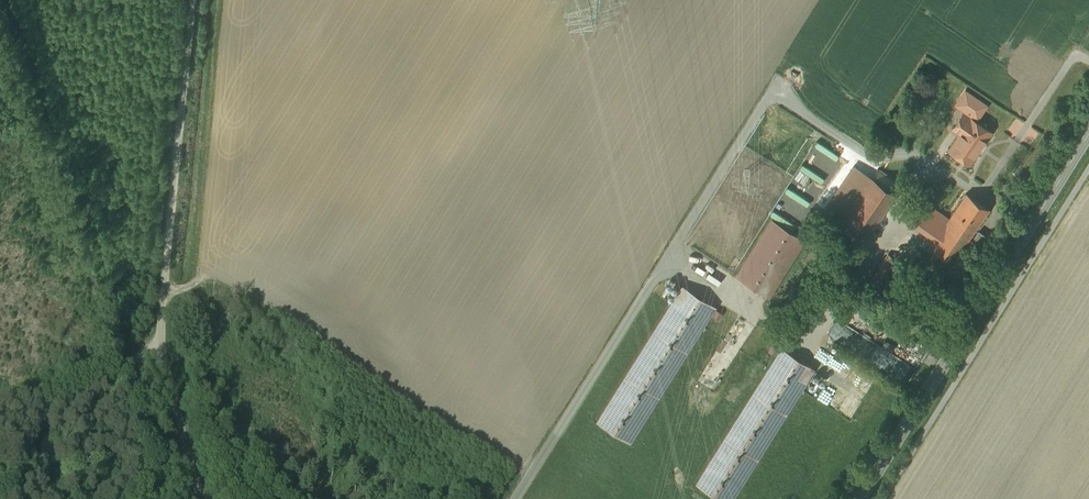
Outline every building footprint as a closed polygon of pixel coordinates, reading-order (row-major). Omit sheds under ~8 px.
[(972,114),(970,118),(971,117),(975,120),(977,117),(977,118),(986,104),(965,90),(956,103),(972,114)] [(970,118),(963,113),(957,122),(965,127),(949,149),(969,162),(991,130),(975,120),(971,117),(970,118)] [(900,190),(855,161),(824,207),(869,236),(900,190)] [(986,208),(961,191),(943,217),(924,205),(913,221),(931,233),(924,244),(949,262),(986,208)] [(801,242),(767,221),(733,277),(767,297),(801,242)] [(599,416),(633,438),(719,302),(684,281),(599,416)] [(818,364),(783,341),(694,478),(727,498),(730,498),(818,364)]
